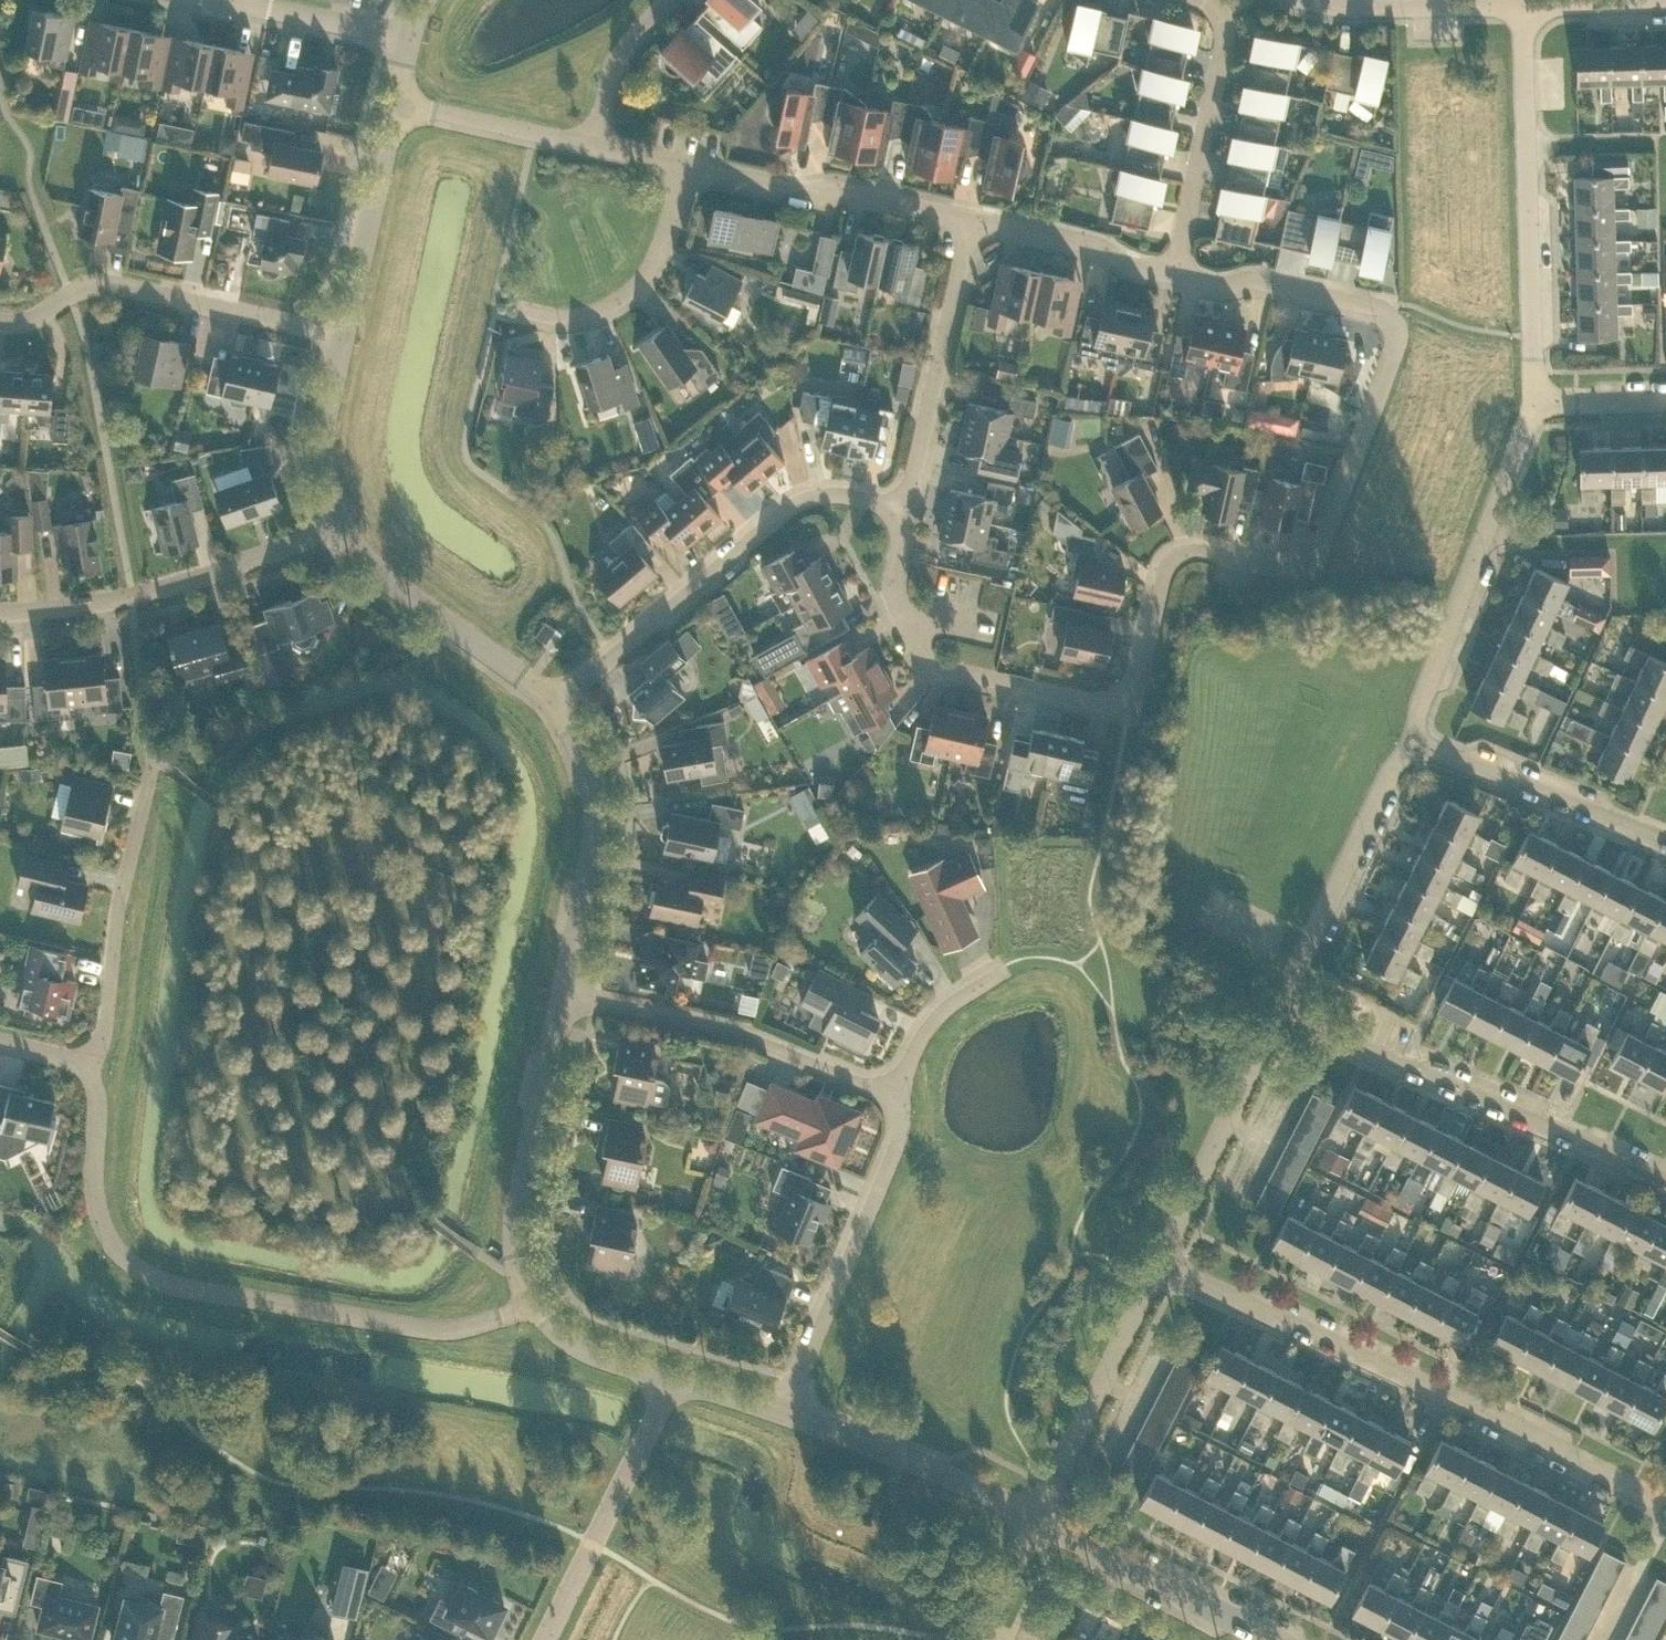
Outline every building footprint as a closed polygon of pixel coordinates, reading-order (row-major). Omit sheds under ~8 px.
[(742,49),(762,25),(749,14),(759,2),(757,0),(711,0),(700,12),(695,19),(696,19),(697,19),(702,13),(742,49)] [(944,8),(948,0),(927,0),(944,8)] [(1001,4),(994,0),(948,0),(944,8),(989,31),(1002,4),(1001,4)] [(1001,4),(1002,4),(989,31),(990,30),(999,35),(1002,31),(1018,39),(1037,0),(1003,0),(1001,4)] [(49,64),(64,67),(74,16),(46,11),(46,7),(31,4),(27,19),(31,19),(26,49),(50,54),(49,64)] [(1128,18),(1127,17),(1076,6),(1068,43),(1068,44),(1067,47),(1086,61),(1085,64),(1086,64),(1090,48),(1119,55),(1118,62),(1119,62),(1119,61),(1128,19),(1128,18)] [(801,16),(811,25),(818,18),(808,9),(801,16)] [(1144,68),(1182,76),(1193,25),(1141,14),(1148,39),(1150,39),(1145,64),(1141,63),(1140,66),(1144,67),(1144,68)] [(854,38),(862,25),(849,18),(842,31),(854,38)] [(704,65),(717,77),(737,54),(736,53),(735,54),(696,19),(695,19),(685,30),(681,26),(662,49),(666,52),(664,54),(663,56),(663,58),(663,62),(664,66),(666,69),(668,71),(669,72),(672,73),(673,73),(678,73),(680,73),(682,72),(684,71),(685,70),(693,77),(704,65)] [(122,69),(130,28),(90,20),(80,70),(95,73),(97,64),(122,69)] [(170,36),(130,28),(122,69),(146,73),(144,84),(159,87),(170,36)] [(922,49),(927,39),(917,34),(912,44),(922,49)] [(1310,45),(1259,34),(1248,85),(1280,92),(1285,93),(1290,71),(1292,65),(1295,65),(1310,45)] [(180,80),(205,85),(213,45),(173,37),(163,87),(179,90),(180,80)] [(960,51),(943,43),(938,54),(955,62),(960,51)] [(1640,46),(1641,82),(1642,82),(1664,82),(1664,98),(1665,98),(1665,44),(1640,46)] [(253,53),(213,45),(205,85),(230,90),(227,103),(242,107),(253,53)] [(1610,83),(1609,46),(1576,47),(1577,85),(1600,84),(1601,100),(1611,100),(1611,83),(1610,83)] [(1641,82),(1640,46),(1609,46),(1610,83),(1611,83),(1632,83),(1632,99),(1643,99),(1642,82),(1641,82)] [(1024,76),(1035,55),(1022,48),(1011,69),(1024,76)] [(1334,50),(1325,88),(1355,94),(1354,98),(1372,112),(1372,114),(1373,115),(1385,61),(1334,50)] [(1133,119),(1171,126),(1174,113),(1182,76),(1144,68),(1144,67),(1140,66),(1119,61),(1119,62),(1129,64),(1129,65),(1131,66),(1136,88),(1140,89),(1134,113),(1133,118),(1133,119)] [(315,69),(299,65),(297,73),(270,69),(265,98),(335,113),(339,94),(333,92),(338,70),(315,65),(315,69)] [(56,93),(73,97),(78,72),(61,68),(56,93)] [(1050,91),(1028,80),(1020,97),(1042,108),(1050,91)] [(809,114),(822,117),(829,84),(815,81),(812,94),(787,88),(784,101),(777,100),(771,105),(770,113),(773,119),(779,122),(776,136),(803,141),(809,114)] [(843,88),(829,84),(822,117),(835,120),(829,147),(855,153),(864,113),(866,104),(843,88)] [(1285,93),(1280,92),(1248,85),(1242,113),(1237,135),(1274,144),(1274,143),(1281,115),(1284,115),(1298,97),(1301,97),(1301,96),(1285,93)] [(993,92),(987,119),(985,119),(977,151),(990,154),(984,182),(1011,188),(1014,175),(1022,174),(1027,170),(1029,163),(1026,156),(1019,153),(1021,140),(1007,137),(1010,124),(1015,125),(1020,104),(993,92)] [(900,134),(904,113),(907,102),(893,99),(890,111),(869,106),(866,104),(864,113),(855,153),(880,159),(887,131),(899,134),(900,134)] [(1643,99),(1632,99),(1633,116),(1643,116),(1643,99)] [(933,170),(943,123),(918,117),(921,105),(907,102),(904,113),(900,134),(913,137),(907,165),(933,170)] [(1064,125),(1081,106),(1065,103),(1053,115),(1064,125)] [(89,108),(73,105),(70,120),(86,123),(89,108)] [(144,134),(146,120),(114,114),(111,128),(144,134)] [(1133,119),(1133,118),(1118,115),(1117,116),(1120,116),(1125,139),(1129,139),(1122,169),(1159,176),(1171,126),(1133,119)] [(958,176),(964,148),(977,151),(985,119),(970,116),(968,128),(943,123),(933,170),(958,176)] [(250,148),(272,152),(268,173),(316,182),(322,152),(291,146),(294,131),(244,120),(240,138),(252,140),(250,148)] [(172,141),(175,124),(159,121),(156,138),(172,141)] [(232,154),(235,138),(219,135),(216,151),(232,154)] [(131,136),(128,150),(146,154),(149,139),(131,136)] [(1281,167),(1286,147),(1289,148),(1290,147),(1274,143),(1274,144),(1237,136),(1226,186),(1263,194),(1269,165),(1281,167)] [(229,180),(248,184),(252,161),(234,157),(229,180)] [(1628,157),(1591,158),(1591,174),(1628,173),(1628,160),(1628,157)] [(1366,177),(1369,164),(1357,161),(1354,175),(1366,177)] [(1122,169),(1106,165),(1106,166),(1109,167),(1113,189),(1117,190),(1111,219),(1109,219),(1109,220),(1148,229),(1159,176),(1122,169)] [(1613,209),(1613,208),(1612,186),(1628,186),(1627,176),(1574,177),(1575,210),(1613,209)] [(91,180),(80,234),(111,240),(114,228),(131,231),(140,189),(121,186),(120,194),(90,188),(92,180),(91,180)] [(1278,197),(1289,199),(1263,194),(1226,186),(1214,238),(1253,246),(1254,245),(1251,244),(1253,240),(1259,241),(1259,239),(1253,238),(1258,215),(1262,216),(1275,198),(1278,198),(1278,197)] [(211,222),(217,193),(195,188),(192,204),(169,199),(160,244),(158,251),(190,258),(191,251),(198,219),(211,222)] [(1270,243),(1330,257),(1339,219),(1343,204),(1341,204),(1341,206),(1318,211),(1317,215),(1288,208),(1289,199),(1279,244),(1271,242),(1270,243)] [(219,200),(215,222),(220,223),(224,201),(219,200)] [(715,207),(708,237),(731,242),(730,247),(751,252),(752,247),(770,251),(777,221),(715,207)] [(1575,210),(1576,242),(1614,241),(1614,240),(1613,218),(1629,218),(1629,207),(1613,208),(1613,209),(1575,210)] [(1636,207),(1637,226),(1656,225),(1655,207),(1636,207)] [(1366,225),(1339,219),(1330,257),(1381,268),(1393,215),(1369,210),(1366,225)] [(263,272),(265,275),(269,277),(273,277),(276,276),(279,272),(280,269),(294,272),(297,260),(300,261),(305,238),(286,234),(289,219),(256,212),(252,234),(266,237),(260,265),(261,265),(261,269),(263,272)] [(238,236),(241,221),(229,218),(225,233),(238,236)] [(859,278),(877,282),(887,238),(858,232),(853,256),(840,253),(833,285),(856,291),(859,278)] [(819,234),(812,272),(829,276),(836,238),(819,234)] [(916,245),(887,238),(877,282),(896,286),(893,299),(919,304),(926,272),(910,268),(916,245)] [(1630,250),(1630,239),(1614,240),(1614,241),(1576,242),(1577,273),(1615,272),(1615,271),(1614,250),(1630,250)] [(1007,310),(1031,315),(1041,271),(1001,263),(996,285),(988,323),(1003,326),(1007,310)] [(718,324),(741,280),(712,264),(705,276),(697,272),(683,300),(707,313),(705,318),(718,324)] [(1053,330),(1069,334),(1074,310),(1081,280),(1067,277),(1041,271),(1031,315),(1056,321),(1053,330)] [(1577,273),(1578,305),(1616,304),(1615,281),(1631,280),(1630,271),(1615,271),(1615,272),(1577,273)] [(1640,285),(1658,285),(1658,271),(1640,272),(1640,285)] [(815,293),(792,288),(787,287),(785,295),(790,297),(789,299),(811,304),(815,293)] [(824,294),(818,320),(832,324),(838,297),(824,294)] [(1107,370),(1114,372),(1129,304),(1104,299),(1098,327),(1084,324),(1078,352),(1100,357),(1100,358),(1107,370)] [(1632,313),(1632,303),(1616,304),(1578,305),(1579,338),(1617,336),(1616,314),(1632,313)] [(987,307),(972,304),(967,327),(982,331),(987,307)] [(1153,310),(1129,304),(1114,372),(1121,373),(1132,364),(1155,369),(1161,341),(1147,338),(1153,310)] [(1644,305),(1644,317),(1654,317),(1654,305),(1644,305)] [(910,307),(903,338),(918,342),(925,311),(910,307)] [(1189,343),(1175,341),(1168,372),(1191,378),(1195,361),(1210,365),(1220,324),(1194,318),(1189,343)] [(1245,330),(1220,324),(1210,365),(1226,368),(1222,385),(1245,390),(1252,357),(1239,355),(1245,330)] [(687,373),(699,391),(720,376),(703,350),(690,359),(666,325),(632,349),(632,350),(640,345),(669,386),(687,373)] [(1271,380),(1297,378),(1298,373),(1311,376),(1316,356),(1321,330),(1317,330),(1308,329),(1308,331),(1295,328),(1290,350),(1280,348),(1278,346),(1277,349),(1275,352),(1274,356),(1272,359),(1270,366),(1270,376),(1271,380)] [(1321,330),(1316,356),(1311,376),(1324,379),(1323,384),(1345,396),(1349,391),(1350,387),(1352,384),(1354,377),(1354,366),(1353,363),(1350,363),(1341,361),(1346,339),(1332,336),(1333,334),(1329,333),(1325,331),(1321,330)] [(188,344),(144,334),(135,376),(179,386),(188,344)] [(509,345),(507,353),(500,385),(505,386),(501,400),(515,403),(513,412),(547,420),(554,386),(539,382),(544,361),(528,357),(509,345)] [(612,368),(608,354),(576,365),(590,407),(621,397),(624,407),(638,402),(626,363),(612,368)] [(809,376),(800,355),(784,361),(793,383),(809,376)] [(230,396),(231,403),(242,406),(247,400),(269,406),(275,381),(271,380),(274,365),(260,362),(260,360),(241,356),(241,358),(231,356),(226,377),(210,373),(206,391),(230,396)] [(999,358),(996,377),(1014,381),(1018,362),(999,358)] [(0,439),(4,420),(8,421),(9,410),(25,411),(28,372),(2,370),(0,393),(0,439)] [(782,382),(775,370),(762,377),(769,389),(782,382)] [(28,372),(25,411),(40,412),(39,423),(50,424),(50,413),(51,413),(54,374),(28,372)] [(909,389),(897,386),(894,398),(906,401),(909,389)] [(834,395),(833,398),(820,395),(803,391),(800,407),(804,408),(801,419),(814,422),(827,425),(823,443),(847,449),(856,408),(858,400),(834,395)] [(1010,395),(1007,410),(969,402),(964,426),(1006,436),(1010,423),(1021,426),(1024,414),(1033,417),(1036,401),(1010,395)] [(1158,400),(1158,414),(1172,414),(1172,400),(1158,400)] [(54,407),(52,440),(67,441),(68,407),(54,407)] [(1244,409),(1233,407),(1231,419),(1241,421),(1244,409)] [(1271,431),(1274,413),(1250,407),(1246,425),(1271,431)] [(888,438),(894,411),(880,408),(878,413),(856,408),(847,449),(870,454),(875,435),(888,438)] [(740,427),(750,438),(739,447),(765,477),(784,461),(765,439),(776,430),(759,411),(740,427)] [(639,437),(659,431),(654,415),(634,422),(639,437)] [(1053,416),(1047,441),(1068,446),(1074,421),(1053,416)] [(977,470),(990,472),(1016,478),(1021,452),(1016,451),(1004,448),(1006,436),(964,426),(958,450),(980,455),(977,470)] [(1314,431),(1301,428),(1299,436),(1312,439),(1314,431)] [(173,448),(186,451),(190,432),(178,429),(173,448)] [(1130,477),(1112,487),(1133,526),(1160,512),(1142,476),(1158,468),(1139,433),(1114,446),(1130,477)] [(719,441),(710,451),(707,447),(693,458),(719,488),(732,477),(746,494),(765,477),(739,447),(731,454),(719,441)] [(259,463),(273,461),(270,444),(241,448),(243,465),(248,464),(253,479),(218,491),(230,523),(277,506),(266,474),(263,475),(259,463)] [(1611,482),(1611,503),(1626,502),(1625,481),(1641,481),(1640,446),(1610,447),(1611,482)] [(1642,502),(1656,502),(1655,481),(1665,480),(1665,446),(1640,446),(1641,481),(1642,481),(1642,502)] [(1610,447),(1580,448),(1581,504),(1596,503),(1595,483),(1611,482),(1610,447)] [(210,451),(197,455),(200,463),(213,459),(210,451)] [(1309,452),(1304,470),(1326,476),(1330,458),(1309,452)] [(701,532),(720,516),(706,499),(719,488),(693,458),(691,455),(669,474),(685,493),(675,502),(701,532)] [(1243,465),(1241,471),(1214,464),(1213,468),(1194,463),(1189,486),(1208,491),(1204,509),(1232,515),(1235,506),(1250,509),(1259,469),(1243,465)] [(141,479),(140,464),(125,465),(127,480),(141,479)] [(171,480),(176,501),(153,507),(165,551),(197,543),(188,511),(203,507),(194,473),(171,480)] [(1272,477),(1262,522),(1290,528),(1293,516),(1307,519),(1316,479),(1301,476),(1299,484),(1272,477)] [(945,512),(988,522),(991,509),(1008,513),(1014,487),(988,481),(984,496),(950,488),(945,512)] [(666,490),(655,499),(646,507),(639,499),(629,507),(653,535),(662,545),(672,536),(682,548),(701,532),(675,502),(666,490)] [(1055,499),(1045,492),(1036,504),(1045,512),(1055,499)] [(46,497),(31,499),(36,528),(51,526),(46,497)] [(103,509),(96,511),(97,518),(104,517),(103,509)] [(1066,548),(1077,550),(1071,576),(1078,577),(1074,594),(1118,604),(1125,572),(1089,564),(1095,537),(1079,534),(1082,527),(1058,509),(1052,532),(1067,543),(1066,548)] [(1009,551),(995,548),(997,537),(985,534),(988,522),(945,512),(939,536),(974,544),(971,559),(1005,566),(1009,551)] [(1626,512),(1617,512),(1617,527),(1626,527),(1626,512)] [(1564,513),(1546,513),(1546,527),(1564,527),(1564,513)] [(16,577),(15,547),(34,547),(28,514),(14,514),(14,530),(0,531),(0,578),(16,577)] [(85,570),(100,568),(92,518),(57,524),(60,544),(65,543),(69,574),(85,571),(85,570)] [(597,577),(619,602),(654,572),(641,555),(651,546),(631,522),(609,541),(621,556),(597,577)] [(781,612),(796,603),(835,581),(822,556),(811,562),(801,545),(762,566),(776,591),(771,594),(781,612)] [(1609,554),(1568,556),(1569,576),(1610,575),(1609,554)] [(1535,567),(1522,595),(1553,610),(1572,619),(1578,606),(1559,597),(1566,582),(1535,567)] [(796,603),(805,621),(792,629),(804,652),(833,636),(825,620),(849,607),(835,581),(796,603)] [(273,648),(279,646),(291,642),(292,644),(302,649),(312,645),(316,636),(314,628),(333,621),(325,600),(320,602),(316,591),(265,609),(268,618),(244,626),(254,655),(256,654),(273,648)] [(1553,610),(1522,595),(1509,622),(1541,637),(1559,645),(1565,634),(1546,625),(1553,610)] [(728,640),(745,631),(728,600),(711,610),(728,640)] [(1088,610),(1054,603),(1050,618),(1067,622),(1060,654),(1105,664),(1112,632),(1084,625),(1088,610)] [(1578,606),(1572,619),(1598,631),(1604,619),(1578,606)] [(556,628),(545,620),(535,635),(546,642),(556,628)] [(1541,637),(1509,622),(1496,649),(1528,664),(1546,673),(1552,661),(1534,652),(1541,637)] [(215,668),(221,690),(252,680),(242,644),(227,648),(219,623),(168,638),(180,679),(215,668)] [(641,715),(649,716),(653,721),(683,696),(666,677),(686,660),(702,646),(687,629),(671,643),(668,640),(640,663),(651,676),(630,694),(635,700),(639,697),(642,700),(642,703),(640,703),(640,709),(641,709),(641,715)] [(1619,641),(1609,637),(1603,649),(1613,654),(1619,641)] [(1005,657),(1010,659),(1016,656),(1018,651),(1015,646),(1010,643),(1004,646),(1002,651),(1005,657)] [(845,659),(837,644),(807,660),(820,685),(836,676),(843,691),(883,669),(870,645),(845,659)] [(1624,657),(1642,666),(1635,681),(1635,682),(1665,696),(1665,662),(1629,645),(1624,657)] [(277,659),(273,648),(256,654),(260,665),(277,659)] [(1528,664),(1496,649),(1484,677),(1515,691),(1515,692),(1534,701),(1539,688),(1521,679),(1528,664)] [(94,700),(95,712),(123,710),(120,676),(104,677),(102,654),(73,657),(78,702),(94,700)] [(78,702),(73,657),(44,660),(46,683),(32,685),(36,718),(61,716),(60,704),(78,702)] [(26,719),(25,685),(6,685),(5,663),(0,663),(0,720),(26,719)] [(1570,671),(1553,663),(1549,672),(1565,681),(1570,671)] [(1665,698),(1665,696),(1635,682),(1635,681),(1609,668),(1603,680),(1610,684),(1630,693),(1622,708),(1622,709),(1654,724),(1665,698)] [(870,706),(896,693),(883,669),(843,691),(844,691),(828,699),(833,710),(841,711),(853,734),(878,720),(870,706)] [(754,682),(762,698),(773,692),(765,676),(754,682)] [(1484,677),(1470,705),(1521,729),(1526,716),(1507,707),(1515,692),(1515,691),(1484,677)] [(744,702),(754,721),(758,720),(769,741),(780,736),(757,694),(744,702)] [(1641,751),(1654,724),(1622,709),(1622,708),(1604,700),(1598,712),(1617,721),(1610,736),(1641,751)] [(935,752),(951,755),(961,711),(935,705),(930,727),(917,725),(909,758),(933,763),(935,752)] [(987,717),(961,711),(951,755),(967,759),(964,771),(989,776),(997,742),(982,739),(987,717)] [(1628,779),(1641,751),(1610,736),(1571,717),(1565,714),(1549,745),(1560,750),(1566,737),(1562,735),(1565,730),(1604,748),(1596,764),(1628,779)] [(724,720),(680,728),(683,742),(665,746),(670,777),(699,772),(701,783),(727,778),(721,743),(727,742),(724,720)] [(1037,771),(1049,774),(1058,733),(1032,727),(1031,733),(1015,729),(1010,751),(1002,786),(1019,790),(1021,783),(1027,785),(1036,775),(1037,771)] [(1084,739),(1058,733),(1049,774),(1060,776),(1060,780),(1064,794),(1070,794),(1068,801),(1085,805),(1093,769),(1098,748),(1082,745),(1084,739)] [(861,740),(868,752),(876,747),(869,736),(861,740)] [(40,779),(39,767),(19,769),(20,781),(40,779)] [(62,826),(99,836),(111,784),(75,775),(62,826)] [(832,798),(833,784),(819,782),(817,797),(832,798)] [(790,796),(799,812),(812,805),(803,789),(790,796)] [(1478,814),(1447,799),(1433,826),(1464,842),(1464,843),(1497,859),(1506,843),(1490,835),(1488,839),(1470,830),(1478,814)] [(712,802),(708,820),(692,817),(691,819),(671,815),(669,823),(667,822),(663,825),(661,834),(664,838),(666,839),(664,846),(685,851),(684,853),(711,859),(719,822),(741,827),(745,809),(712,802)] [(989,833),(1008,837),(1010,819),(992,816),(989,833)] [(936,832),(948,833),(948,823),(936,822),(936,832)] [(1464,842),(1433,826),(1419,853),(1451,869),(1450,869),(1469,878),(1474,866),(1457,857),(1464,843),(1464,842)] [(1539,875),(1555,843),(1529,830),(1503,879),(1516,886),(1525,867),(1539,875)] [(990,849),(989,836),(977,837),(977,846),(982,850),(990,849)] [(845,851),(856,860),(863,853),(852,843),(845,851)] [(1583,857),(1555,843),(1539,875),(1540,875),(1530,893),(1542,899),(1551,881),(1565,888),(1567,889),(1583,857)] [(1451,869),(1419,853),(1406,880),(1437,896),(1437,897),(1455,906),(1461,894),(1443,884),(1450,869),(1451,869)] [(37,889),(32,909),(78,920),(87,885),(65,879),(69,864),(57,862),(25,854),(18,884),(37,889)] [(941,860),(912,874),(947,950),(976,937),(957,895),(981,884),(968,855),(944,866),(941,860)] [(1610,871),(1583,857),(1567,889),(1565,888),(1556,906),(1569,913),(1578,894),(1592,902),(1594,903),(1610,871)] [(718,905),(724,876),(692,870),(689,887),(658,880),(650,913),(696,922),(701,901),(718,905)] [(1583,920),(1596,927),(1605,909),(1619,916),(1621,916),(1637,885),(1610,871),(1594,903),(1592,902),(1583,920)] [(1437,896),(1406,880),(1392,907),(1423,922),(1423,923),(1442,932),(1447,921),(1429,911),(1437,897),(1437,896)] [(1611,934),(1623,940),(1632,922),(1646,929),(1647,930),(1664,898),(1637,885),(1621,916),(1619,916),(1611,934)] [(917,928),(878,893),(856,916),(876,935),(860,953),(881,972),(879,974),(892,987),(916,962),(907,953),(913,947),(910,945),(921,933),(916,929),(917,928)] [(1646,929),(1637,947),(1627,968),(1638,974),(1658,936),(1665,940),(1665,900),(1664,898),(1647,930),(1646,929)] [(1423,922),(1392,907),(1379,933),(1410,949),(1409,950),(1428,959),(1434,947),(1415,938),(1423,923),(1423,922)] [(1568,914),(1558,909),(1548,928),(1559,933),(1568,914)] [(1447,921),(1442,932),(1448,936),(1455,924),(1447,921)] [(1410,949),(1379,933),(1365,961),(1415,986),(1421,974),(1402,965),(1409,950),(1410,949)] [(639,969),(642,970),(638,989),(657,993),(658,987),(675,991),(678,973),(691,975),(704,978),(708,960),(695,957),(698,943),(666,936),(662,951),(643,947),(639,969)] [(22,985),(24,986),(21,1001),(65,1012),(69,996),(71,997),(75,981),(61,978),(67,953),(31,945),(22,985)] [(771,956),(753,951),(748,973),(766,977),(771,956)] [(789,965),(778,960),(771,975),(783,980),(789,965)] [(1607,960),(1599,976),(1619,986),(1627,970),(1607,960)] [(1438,1008),(1465,1022),(1481,991),(1491,973),(1479,967),(1469,985),(1454,977),(1438,1008)] [(863,1050),(878,1018),(859,1009),(867,993),(818,969),(801,1003),(815,1009),(808,1023),(863,1050)] [(1465,1022),(1492,1036),(1508,1004),(1509,1005),(1519,987),(1523,978),(1513,972),(1508,981),(1506,980),(1497,998),(1481,991),(1465,1022)] [(1453,977),(1446,973),(1438,988),(1446,992),(1453,977)] [(1375,997),(1386,1004),(1392,995),(1380,988),(1375,997)] [(1638,1076),(1654,1046),(1654,1045),(1663,1027),(1665,1021),(1665,992),(1660,989),(1649,1009),(1655,1013),(1651,1020),(1641,1039),(1626,1032),(1611,1062),(1638,1076)] [(1492,1036),(1519,1049),(1535,1018),(1545,1000),(1532,994),(1523,1012),(1509,1005),(1508,1004),(1492,1036)] [(1519,1049),(1546,1063),(1561,1032),(1563,1032),(1572,1014),(1559,1008),(1550,1025),(1535,1018),(1519,1049)] [(1586,1021),(1577,1040),(1563,1032),(1561,1032),(1546,1063),(1573,1077),(1582,1060),(1595,1034),(1599,1028),(1586,1021)] [(1616,1050),(1625,1031),(1615,1026),(1606,1045),(1616,1050)] [(1605,1039),(1595,1034),(1582,1060),(1591,1065),(1605,1039)] [(620,1036),(613,1066),(620,1067),(613,1097),(647,1104),(648,1101),(666,1105),(669,1085),(663,1080),(653,1078),(657,1059),(650,1058),(654,1043),(620,1036)] [(1654,1046),(1638,1076),(1665,1090),(1665,1088),(1665,1052),(1654,1046)] [(719,1077),(713,1096),(727,1101),(733,1081),(719,1077)] [(1366,1131),(1381,1099),(1354,1085),(1329,1134),(1341,1141),(1350,1123),(1365,1130),(1366,1131)] [(773,1086),(759,1119),(803,1137),(799,1147),(836,1162),(857,1113),(858,1109),(816,1092),(812,1102),(773,1086)] [(0,1108),(0,1153),(5,1154),(22,1146),(24,1136),(52,1142),(57,1121),(51,1120),(56,1100),(9,1089),(4,1109),(0,1108)] [(1333,1104),(1312,1093),(1306,1105),(1327,1115),(1333,1104)] [(1408,1113),(1381,1099),(1366,1131),(1365,1130),(1356,1148),(1365,1153),(1368,1154),(1377,1136),(1392,1144),(1408,1113)] [(1322,1127),(1327,1115),(1306,1105),(1300,1116),(1322,1127)] [(732,1116),(747,1122),(750,1114),(736,1107),(732,1116)] [(1419,1158),(1435,1126),(1408,1113),(1392,1144),(1393,1144),(1383,1162),(1395,1168),(1404,1150),(1419,1158)] [(1316,1138),(1322,1127),(1300,1116),(1294,1127),(1316,1138)] [(643,1126),(608,1118),(602,1148),(608,1150),(602,1179),(636,1187),(646,1142),(639,1140),(643,1126)] [(1462,1140),(1435,1126),(1419,1158),(1410,1176),(1422,1182),(1431,1164),(1445,1171),(1446,1172),(1462,1140)] [(1310,1150),(1316,1138),(1294,1127),(1289,1139),(1310,1150)] [(715,1152),(719,1138),(705,1134),(703,1143),(708,1144),(707,1150),(715,1152)] [(1304,1161),(1310,1150),(1289,1139),(1283,1150),(1304,1161)] [(1465,1199),(1489,1154),(1462,1140),(1446,1172),(1445,1171),(1436,1189),(1447,1195),(1448,1196),(1450,1192),(1465,1199)] [(1348,1158),(1327,1147),(1318,1163),(1340,1174),(1348,1158)] [(1356,1148),(1350,1159),(1359,1164),(1365,1153),(1356,1148)] [(1298,1172),(1304,1161),(1283,1150),(1277,1161),(1298,1172)] [(1499,1199),(1515,1167),(1489,1154),(1465,1199),(1463,1204),(1476,1210),(1485,1192),(1499,1199)] [(1293,1184),(1298,1172),(1277,1161),(1271,1173),(1293,1184)] [(719,1163),(713,1178),(724,1183),(731,1168),(719,1163)] [(776,1210),(769,1225),(808,1242),(818,1217),(824,1220),(830,1204),(804,1193),(811,1178),(782,1165),(772,1188),(789,1195),(782,1212),(776,1210)] [(1515,1167),(1499,1199),(1490,1217),(1503,1224),(1512,1205),(1527,1213),(1543,1182),(1515,1167)] [(1287,1195),(1293,1184),(1271,1173),(1265,1184),(1287,1195)] [(1410,1176),(1402,1191),(1414,1197),(1422,1182),(1410,1176)] [(1540,1221),(1550,1226),(1562,1232),(1572,1214),(1587,1221),(1587,1222),(1603,1191),(1575,1177),(1560,1208),(1549,1202),(1540,1221)] [(1281,1206),(1287,1195),(1265,1184),(1259,1195),(1281,1206)] [(1436,1189),(1429,1204),(1440,1209),(1447,1195),(1436,1189)] [(1614,1235),(1630,1204),(1603,1191),(1587,1222),(1587,1221),(1577,1240),(1590,1246),(1599,1228),(1614,1235)] [(1259,1195),(1254,1207),(1275,1218),(1281,1206),(1259,1195)] [(1393,1210),(1366,1196),(1358,1211),(1385,1225),(1393,1210)] [(1303,1222),(1288,1215),(1272,1246),(1299,1260),(1316,1228),(1325,1210),(1312,1204),(1303,1222)] [(1474,1210),(1463,1204),(1459,1213),(1469,1218),(1474,1210)] [(1656,1218),(1630,1204),(1614,1235),(1604,1254),(1600,1261),(1610,1266),(1614,1259),(1616,1260),(1626,1242),(1640,1249),(1641,1249),(1656,1218)] [(634,1213),(596,1205),(590,1235),(596,1237),(590,1266),(627,1274),(637,1229),(631,1228),(634,1213)] [(1299,1260),(1326,1274),(1342,1242),(1343,1243),(1352,1224),(1339,1217),(1330,1236),(1316,1228),(1299,1260)] [(1656,1218),(1641,1249),(1640,1249),(1631,1267),(1642,1273),(1652,1255),(1665,1262),(1665,1223),(1656,1218)] [(1491,1247),(1501,1228),(1489,1221),(1479,1240),(1491,1247)] [(712,1230),(708,1242),(715,1245),(720,1243),(723,1234),(712,1230)] [(1379,1238),(1367,1232),(1358,1250),(1343,1243),(1342,1242),(1326,1274),(1353,1287),(1369,1256),(1370,1256),(1379,1238)] [(1353,1287),(1380,1301),(1396,1270),(1405,1252),(1393,1246),(1384,1263),(1370,1256),(1369,1256),(1353,1287)] [(1396,1270),(1380,1301),(1406,1315),(1422,1284),(1423,1284),(1432,1266),(1420,1259),(1411,1277),(1396,1270)] [(1657,1281),(1665,1285),(1665,1263),(1657,1281)] [(772,1329),(793,1277),(763,1265),(754,1285),(736,1278),(723,1309),(739,1315),(737,1320),(756,1328),(758,1324),(772,1329)] [(1458,1278),(1461,1271),(1451,1266),(1447,1273),(1458,1278)] [(1575,1280),(1586,1286),(1592,1275),(1581,1269),(1575,1280)] [(1433,1328),(1449,1297),(1458,1279),(1447,1274),(1438,1292),(1423,1284),(1422,1284),(1406,1315),(1433,1328)] [(1625,1283),(1617,1300),(1629,1306),(1638,1290),(1625,1283)] [(1449,1297),(1433,1328),(1461,1343),(1477,1310),(1486,1293),(1473,1287),(1464,1305),(1449,1297)] [(1604,1290),(1600,1298),(1611,1303),(1615,1295),(1604,1290)] [(1496,1299),(1486,1293),(1477,1310),(1488,1315),(1496,1299)] [(1659,1301),(1649,1296),(1642,1310),(1652,1315),(1659,1301)] [(1625,1306),(1615,1301),(1610,1309),(1620,1314),(1625,1306)] [(1490,1344),(1517,1358),(1533,1327),(1534,1327),(1544,1308),(1532,1303),(1523,1321),(1506,1313),(1490,1344)] [(1558,1316),(1549,1335),(1534,1327),(1533,1327),(1517,1358),(1544,1372),(1560,1341),(1561,1341),(1570,1322),(1558,1316)] [(1634,1328),(1646,1334),(1651,1324),(1639,1318),(1634,1328)] [(1591,1319),(1585,1330),(1596,1335),(1601,1324),(1591,1319)] [(1635,1327),(1621,1320),(1612,1339),(1625,1346),(1635,1327)] [(1544,1372),(1571,1386),(1587,1354),(1588,1355),(1597,1336),(1596,1335),(1585,1330),(1576,1349),(1561,1341),(1560,1341),(1544,1372)] [(1233,1389),(1249,1358),(1221,1344),(1196,1394),(1207,1400),(1217,1380),(1232,1388),(1233,1389)] [(1603,1362),(1588,1355),(1587,1354),(1571,1386),(1598,1400),(1614,1368),(1615,1369),(1624,1350),(1612,1344),(1603,1362)] [(1174,1362),(1194,1373),(1200,1362),(1180,1351),(1174,1362)] [(1598,1400),(1624,1413),(1641,1381),(1641,1382),(1651,1363),(1639,1357),(1629,1376),(1615,1369),(1614,1368),(1598,1400)] [(1275,1372),(1249,1358),(1233,1389),(1232,1388),(1223,1407),(1235,1413),(1244,1394),(1259,1402),(1260,1402),(1275,1372)] [(1168,1374),(1188,1384),(1194,1373),(1174,1362),(1168,1374)] [(1641,1382),(1641,1381),(1624,1413),(1652,1427),(1665,1400),(1665,1371),(1656,1389),(1641,1382)] [(1302,1386),(1275,1372),(1260,1402),(1259,1402),(1250,1421),(1262,1427),(1271,1408),(1286,1416),(1287,1416),(1302,1386)] [(1162,1385),(1182,1396),(1188,1384),(1168,1374),(1162,1385)] [(1156,1396),(1177,1407),(1182,1396),(1162,1385),(1156,1396)] [(1329,1400),(1302,1386),(1287,1416),(1286,1416),(1277,1435),(1289,1441),(1298,1423),(1312,1430),(1313,1430),(1329,1400)] [(1151,1408),(1171,1419),(1177,1407),(1156,1396),(1151,1408)] [(1356,1413),(1329,1400),(1313,1430),(1312,1430),(1303,1449),(1315,1455),(1325,1436),(1339,1444),(1340,1444),(1356,1413)] [(1145,1419),(1165,1430),(1171,1419),(1151,1408),(1145,1419)] [(1203,1420),(1184,1410),(1179,1419),(1198,1429),(1203,1420)] [(1226,1427),(1232,1415),(1224,1411),(1217,1423),(1226,1427)] [(1382,1427),(1356,1413),(1340,1444),(1339,1444),(1330,1462),(1342,1469),(1352,1450),(1366,1458),(1367,1458),(1382,1427)] [(1139,1431),(1159,1441),(1165,1430),(1145,1419),(1139,1431)] [(1410,1441),(1382,1427),(1367,1458),(1366,1458),(1357,1477),(1369,1483),(1378,1464),(1394,1472),(1410,1441)] [(1133,1442),(1153,1453),(1159,1441),(1139,1431),(1133,1442)] [(1255,1445),(1243,1439),(1238,1450),(1250,1456),(1255,1445)] [(1437,1477),(1452,1485),(1469,1453),(1441,1439),(1421,1478),(1412,1473),(1404,1487),(1414,1492),(1416,1489),(1427,1495),(1437,1477)] [(1127,1454),(1148,1464),(1153,1453),(1133,1442),(1127,1454)] [(1465,1491),(1478,1498),(1479,1498),(1496,1466),(1469,1453),(1452,1485),(1438,1512),(1446,1516),(1451,1507),(1455,1509),(1465,1491)] [(1127,1454),(1121,1465),(1142,1476),(1148,1464),(1127,1454)] [(1277,1458),(1268,1454),(1264,1462),(1273,1467),(1277,1458)] [(1156,1472),(1140,1503),(1167,1517),(1183,1486),(1193,1467),(1182,1461),(1172,1480),(1156,1472)] [(1522,1480),(1496,1466),(1479,1498),(1478,1498),(1469,1516),(1481,1522),(1490,1504),(1506,1512),(1522,1480)] [(1301,1487),(1308,1475),(1295,1469),(1289,1481),(1301,1487)] [(1167,1517),(1194,1531),(1210,1500),(1211,1500),(1221,1481),(1208,1475),(1198,1493),(1183,1486),(1167,1517)] [(1357,1477),(1348,1494),(1360,1500),(1369,1483),(1357,1477)] [(1549,1494),(1522,1480),(1506,1512),(1505,1512),(1496,1530),(1508,1537),(1518,1518),(1532,1525),(1533,1526),(1549,1494)] [(1316,1491),(1343,1505),(1348,1494),(1323,1481),(1322,1482),(1320,1481),(1316,1491)] [(1296,1502),(1302,1490),(1289,1483),(1283,1496),(1296,1502)] [(1194,1531),(1221,1545),(1237,1513),(1238,1514),(1247,1495),(1235,1489),(1225,1507),(1211,1500),(1210,1500),(1194,1531)] [(1221,1545),(1248,1558),(1264,1527),(1274,1509),(1280,1497),(1268,1492),(1262,1503),(1253,1521),(1238,1514),(1237,1513),(1221,1545)] [(1576,1508),(1549,1494),(1533,1526),(1532,1525),(1522,1544),(1534,1550),(1544,1531),(1560,1539),(1576,1508)] [(45,1507),(32,1504),(25,1531),(38,1534),(45,1507)] [(1603,1522),(1576,1508),(1560,1539),(1550,1558),(1562,1564),(1571,1545),(1588,1553),(1603,1522)] [(1248,1558),(1274,1572),(1290,1541),(1291,1542),(1301,1523),(1289,1516),(1279,1535),(1264,1527),(1248,1558)] [(1327,1516),(1319,1532),(1327,1536),(1335,1520),(1329,1517),(1327,1516)] [(1274,1572),(1301,1586),(1317,1555),(1318,1556),(1328,1537),(1327,1536),(1319,1532),(1316,1531),(1306,1549),(1291,1542),(1290,1541),(1274,1572)] [(1317,1555),(1301,1586),(1329,1600),(1354,1550),(1342,1544),(1332,1563),(1318,1556),(1317,1555)] [(40,1547),(35,1567),(50,1570),(54,1551),(40,1547)] [(1597,1562),(1618,1573),(1624,1561),(1603,1550),(1597,1562)] [(1,1600),(0,1606),(0,1608),(14,1612),(27,1560),(4,1554),(2,1563),(0,1563),(0,1599),(1,1600)] [(330,1611),(356,1618),(368,1567),(343,1561),(330,1611)] [(1591,1573),(1613,1584),(1618,1573),(1597,1562),(1591,1573)] [(1362,1569),(1354,1584),(1364,1589),(1353,1612),(1380,1626),(1395,1595),(1396,1596),(1405,1577),(1409,1569),(1400,1565),(1397,1572),(1393,1571),(1384,1589),(1369,1582),(1373,1575),(1362,1569)] [(1429,1566),(1420,1584),(1433,1591),(1442,1573),(1429,1566)] [(1527,1573),(1512,1566),(1506,1578),(1521,1585),(1527,1573)] [(1585,1584),(1607,1595),(1613,1584),(1591,1573),(1585,1584)] [(86,1639),(89,1639),(97,1605),(57,1596),(61,1581),(37,1575),(31,1601),(44,1604),(38,1628),(86,1639)] [(389,1582),(375,1575),(367,1590),(382,1598),(390,1583),(389,1582)] [(1656,1577),(1650,1588),(1665,1597),(1665,1582),(1656,1577)] [(457,1630),(464,1617),(490,1630),(503,1606),(450,1579),(431,1617),(457,1630)] [(1536,1592),(1552,1600),(1557,1590),(1542,1582),(1536,1592)] [(1380,1626),(1407,1639),(1423,1609),(1433,1591),(1420,1584),(1410,1603),(1396,1596),(1395,1595),(1380,1626)] [(1580,1596),(1601,1607),(1607,1595),(1585,1584),(1580,1596)] [(1407,1639),(1408,1639),(1441,1639),(1450,1623),(1459,1604),(1465,1592),(1453,1587),(1447,1598),(1438,1617),(1423,1609),(1407,1639)] [(1557,1590),(1552,1600),(1565,1607),(1572,1594),(1559,1587),(1557,1590)] [(1665,1611),(1665,1597),(1650,1588),(1645,1600),(1665,1611)] [(114,1639),(153,1639),(158,1639),(171,1639),(182,1595),(164,1591),(161,1605),(126,1596),(114,1639)] [(1574,1607),(1595,1618),(1601,1607),(1580,1596),(1574,1607)] [(1480,1599),(1474,1611),(1477,1613),(1486,1618),(1492,1606),(1480,1599)] [(1639,1611),(1660,1622),(1665,1611),(1645,1600),(1639,1611)] [(1540,1617),(1545,1608),(1532,1601),(1527,1611),(1540,1617)] [(1568,1618),(1589,1629),(1595,1618),(1574,1607),(1568,1618)] [(1476,1636),(1477,1637),(1486,1618),(1477,1613),(1474,1611),(1464,1630),(1450,1623),(1441,1639),(1474,1639),(1476,1636)] [(1633,1623),(1654,1634),(1660,1622),(1639,1611),(1633,1623)] [(237,1625),(202,1616),(196,1639),(258,1639),(234,1634),(237,1625)] [(1582,1639),(1584,1639),(1589,1629),(1568,1618),(1562,1630),(1582,1639)] [(1633,1623),(1627,1634),(1639,1639),(1651,1639),(1654,1634),(1633,1623)] [(1512,1631),(1501,1626),(1494,1639),(1508,1639),(1512,1631)] [(1562,1630),(1556,1639),(1582,1639),(1562,1630)]
